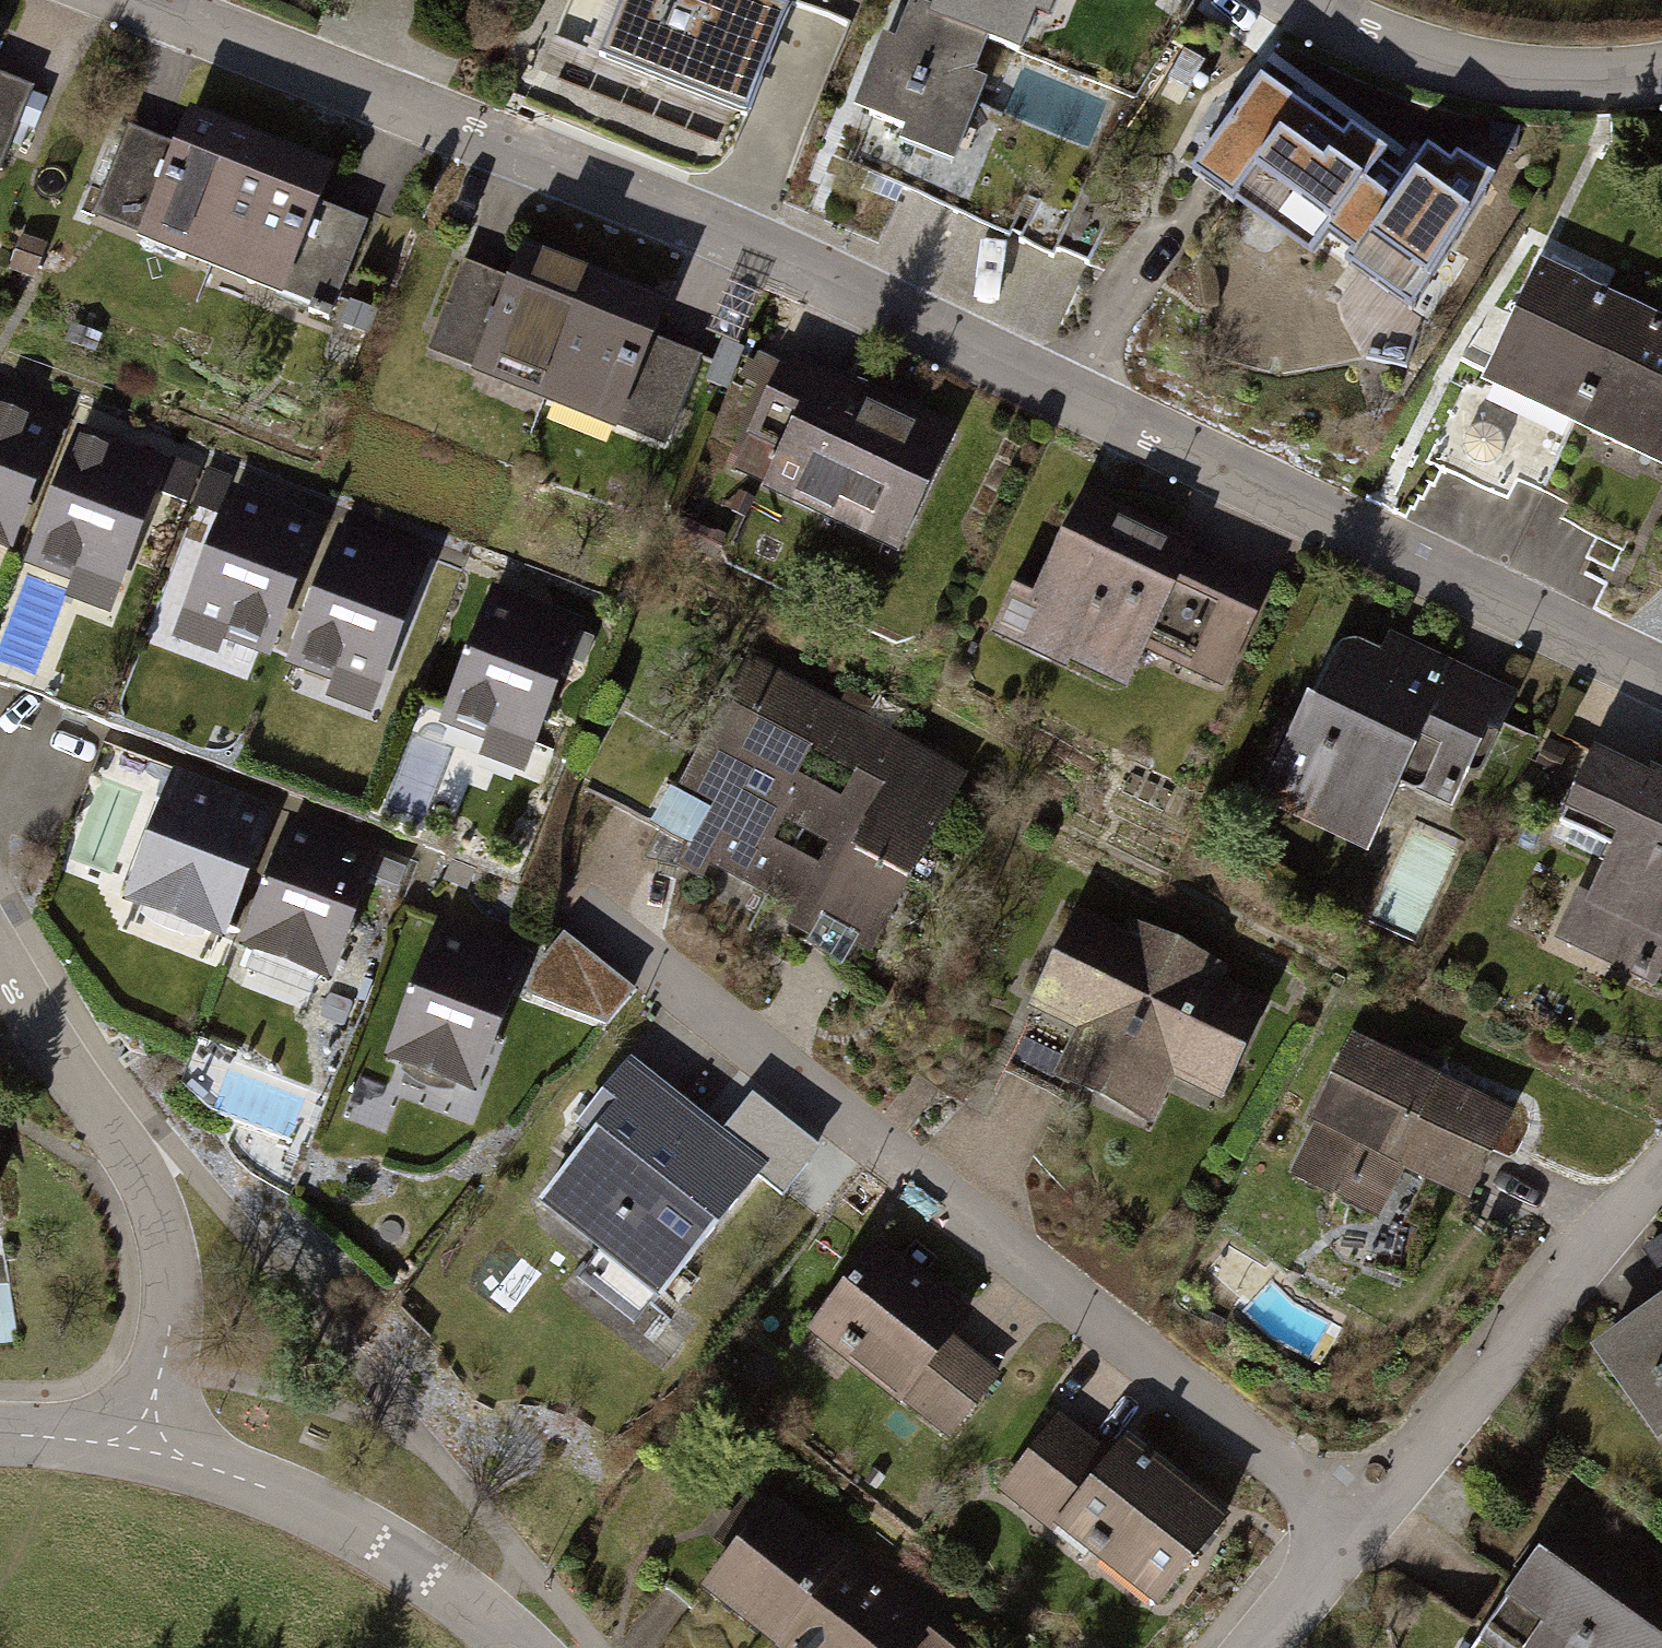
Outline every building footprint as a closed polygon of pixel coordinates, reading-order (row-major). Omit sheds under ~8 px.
[(773,0),(618,0),(597,54),(745,114),(788,6),(773,0)] [(988,39),(927,14),(931,5),(917,0),(910,0),(894,39),(882,34),(852,106),(904,127),(899,140),(954,162),(987,80),(974,74),(988,39)] [(931,5),(927,14),(988,39),(1019,51),(1035,12),(1047,17),(1054,0),(933,0),(931,5)] [(32,86),(0,74),(0,165),(32,86)] [(1378,163),(1261,79),(1192,174),(1232,202),(1242,189),(1319,245),(1378,163)] [(212,263),(263,137),(185,106),(171,142),(129,125),(93,215),(212,263)] [(333,164),(263,137),(212,263),(331,310),(367,221),(318,201),(333,164)] [(1426,147),(1346,263),(1410,307),(1490,191),(1426,147)] [(546,397),(597,271),(519,240),(504,276),(462,260),(426,349),(546,397)] [(1628,303),(1536,259),(1476,384),(1569,428),(1628,303)] [(666,299),(597,271),(546,397),(664,445),(700,355),(651,336),(666,299)] [(1628,303),(1569,428),(1661,472),(1661,471),(1661,319),(1628,303)] [(844,379),(786,351),(780,362),(757,351),(752,361),(748,359),(740,376),(758,384),(739,424),(743,426),(726,463),(734,467),(732,472),(762,486),(760,489),(898,553),(958,426),(847,374),(844,379)] [(0,402),(0,556),(14,561),(62,423),(0,402)] [(167,468),(75,431),(17,576),(109,612),(167,468)] [(1199,541),(1083,487),(1043,573),(1022,563),(989,634),(1066,670),(1070,662),(1128,689),(1145,651),(1224,688),(1272,588),(1194,552),(1199,541)] [(316,523),(229,490),(177,626),(264,659),(316,523)] [(429,566),(343,535),(292,677),(378,707),(429,566)] [(578,629),(487,597),(441,726),(531,758),(578,629)] [(1354,640),(1347,640),(1341,643),(1336,648),(1312,697),(1308,695),(1259,800),(1368,852),(1400,784),(1450,808),(1467,772),(1479,777),(1520,693),(1390,632),(1381,651),(1361,641),(1354,640)] [(953,787),(794,694),(701,853),(859,946),(953,787)] [(1596,747),(1559,824),(1612,849),(1590,896),(1578,890),(1555,939),(1655,986),(1661,972),(1661,770),(1652,766),(1649,772),(1596,747)] [(271,809),(176,772),(126,903),(221,939),(271,809)] [(387,852),(296,820),(248,957),(339,989),(387,852)] [(1272,1010),(1077,910),(1024,1013),(1074,1038),(1050,1083),(1153,1136),(1177,1090),(1219,1112),(1272,1010)] [(537,972),(610,1022),(639,980),(567,930),(537,972)] [(522,960),(430,931),(384,1075),(476,1104),(522,960)] [(1508,1129),(1351,1045),(1276,1185),(1367,1234),(1396,1179),(1462,1214),(1508,1129)] [(752,1179),(629,1079),(529,1202),(652,1302),(752,1179)] [(968,1324),(872,1251),(806,1337),(943,1441),(987,1383),(946,1352),(968,1324)] [(1589,1361),(1659,1460),(1661,1457),(1661,1309),(1589,1361)] [(1108,1468),(1057,1428),(1000,1501),(1161,1626),(1236,1531),(1125,1445),(1108,1468)] [(747,1502),(679,1599),(749,1647),(908,1647),(924,1625),(747,1502)] [(1539,1544),(1478,1647),(1661,1647),(1661,1615),(1539,1544)]
